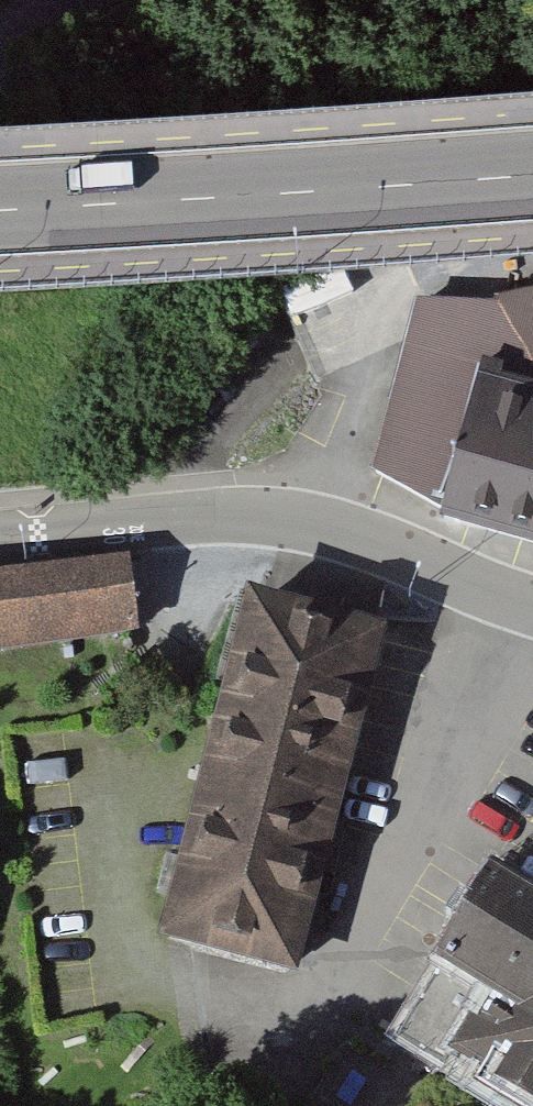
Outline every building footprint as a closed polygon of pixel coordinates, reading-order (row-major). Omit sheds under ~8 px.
[(444,514),(532,541),(532,293),(492,303),(417,302),(374,469),(382,473),(446,505),(444,514)] [(0,578),(0,650),(135,632),(125,561),(0,578)] [(385,634),(251,599),(213,744),(162,941),(296,976),(337,821),(385,634)] [(394,1035),(515,1105),(532,1105),(532,900),(488,874),(394,1035)] [(349,1045),(313,1105),(429,1105),(434,1096),(349,1045)]
